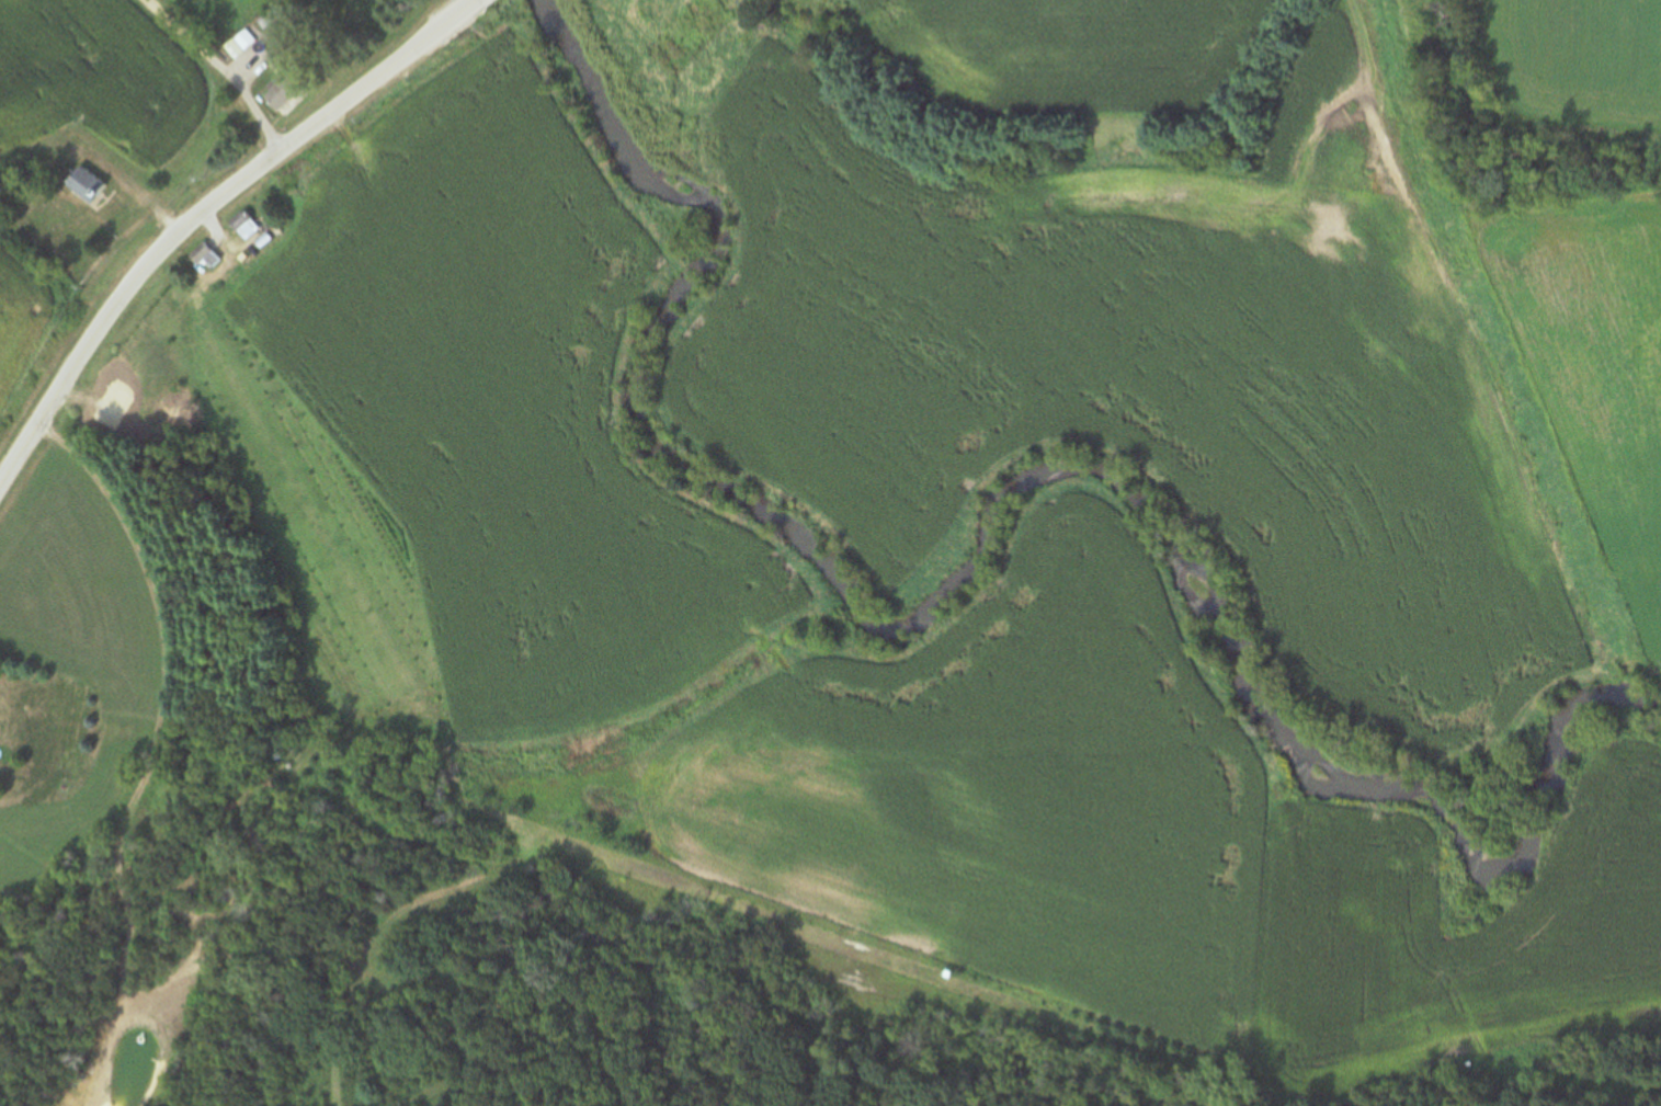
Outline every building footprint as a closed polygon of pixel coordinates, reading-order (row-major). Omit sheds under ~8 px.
[(257,38),(246,27),(226,47),(237,58),(257,38)] [(263,97),(277,111),(302,85),(288,72),(263,97)] [(91,203),(104,185),(78,166),(65,185),(91,203)] [(246,242),(260,228),(241,210),(228,224),(246,242)] [(189,256),(207,274),(220,260),(203,243),(189,256)]
